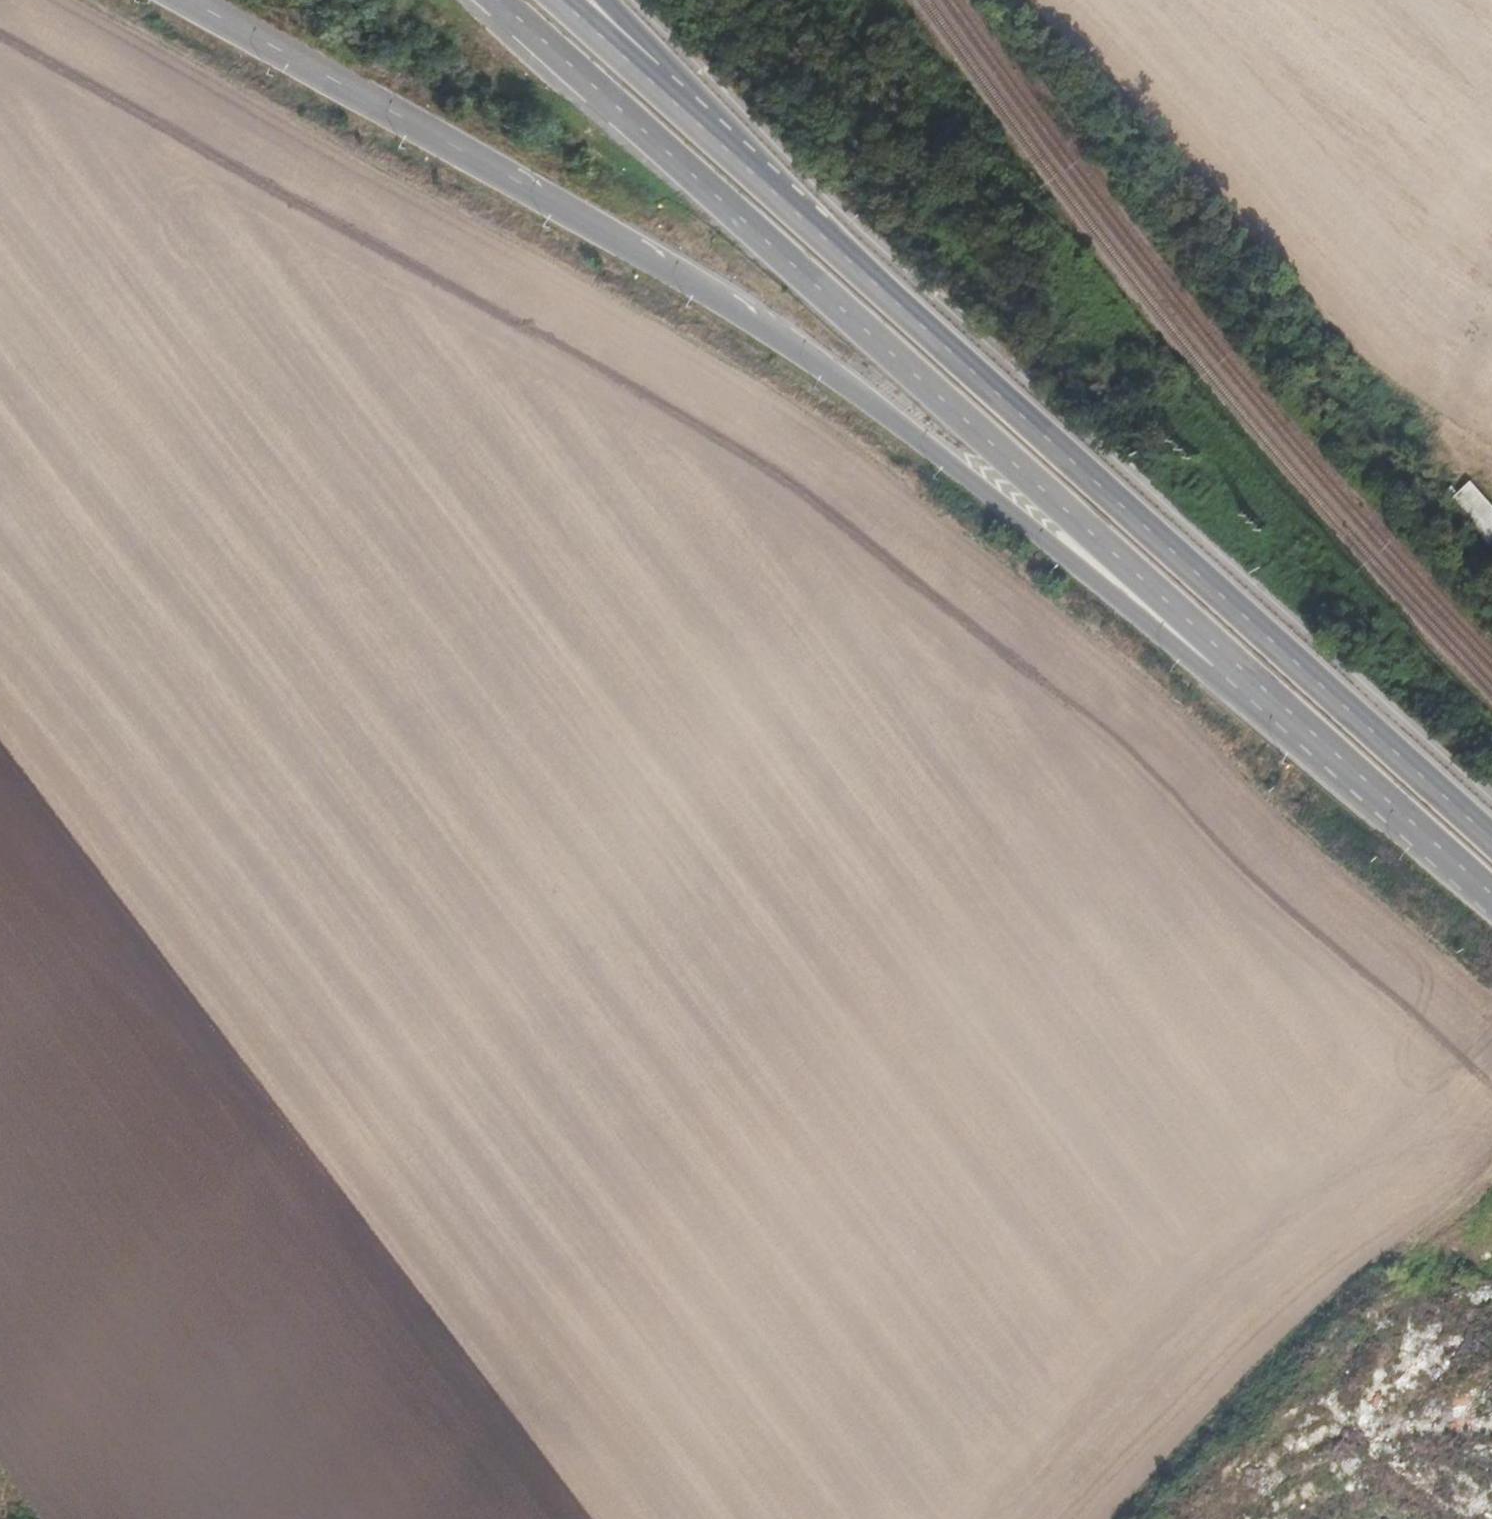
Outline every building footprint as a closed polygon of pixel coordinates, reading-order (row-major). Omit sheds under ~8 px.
[(1487,542),(1491,537),(1491,504),(1468,480),(1446,502),(1487,542)]
